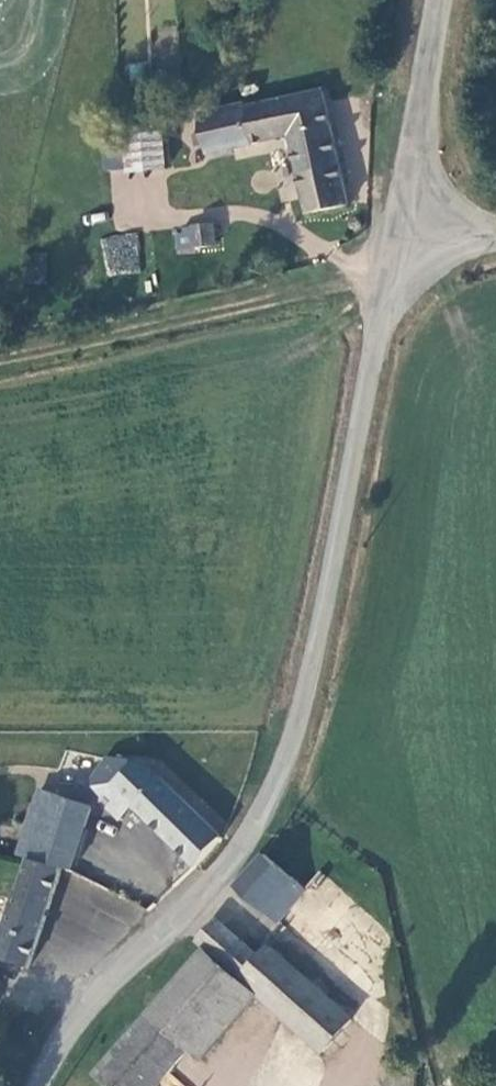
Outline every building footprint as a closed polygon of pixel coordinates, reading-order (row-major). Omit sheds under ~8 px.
[(346,206),(322,91),(263,103),(265,98),(263,92),(259,88),(250,88),(244,94),(245,102),(249,106),(202,117),(205,134),(191,137),(193,150),(206,146),(209,155),(289,137),(306,216),(346,206)] [(163,169),(163,125),(126,123),(125,168),(163,169)] [(209,201),(172,206),(175,232),(195,231),(213,226),(209,201)] [(199,251),(218,247),(213,226),(195,231),(199,251)] [(198,870),(224,840),(162,779),(159,783),(140,765),(114,767),(94,787),(124,819),(139,807),(198,870)] [(61,867),(72,870),(92,807),(50,793),(28,858),(61,867)] [(234,889),(277,926),(305,891),(264,855),(234,889)] [(28,858),(0,944),(0,959),(26,969),(61,867),(28,858)] [(217,921),(194,940),(205,951),(150,1017),(190,1051),(202,1062),(258,996),(248,988),(251,986),(242,977),(260,957),(217,921)] [(268,947),(260,957),(242,977),(251,986),(248,988),(258,996),(323,1054),(352,1020),(268,947)] [(98,1077),(108,1085),(160,1085),(190,1051),(150,1017),(98,1077)]
